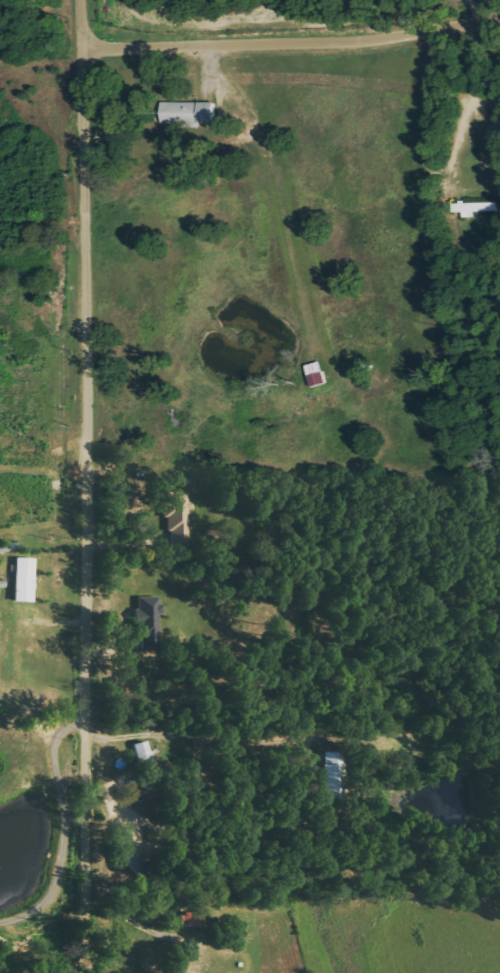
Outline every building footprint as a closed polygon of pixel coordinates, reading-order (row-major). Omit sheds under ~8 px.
[(213,102),(160,103),(160,124),(183,123),(183,128),(200,128),(200,124),(214,123),(213,102)] [(452,213),(460,212),(460,218),(469,217),(469,212),(494,211),(493,202),(451,203),(452,213)] [(326,383),(320,362),(304,366),(310,387),(326,383)] [(164,517),(172,518),(172,542),(186,542),(187,509),(192,510),(192,502),(187,502),(187,492),(164,492),(164,517)] [(31,602),(33,559),(14,558),(13,602),(31,602)] [(137,651),(157,651),(158,614),(162,614),(162,604),(157,604),(157,598),(137,597),(137,651)] [(152,767),(145,741),(132,744),(139,770),(152,767)] [(322,802),(342,803),(343,753),(324,753),(322,802)] [(179,927),(202,928),(202,914),(179,913),(179,927)]
